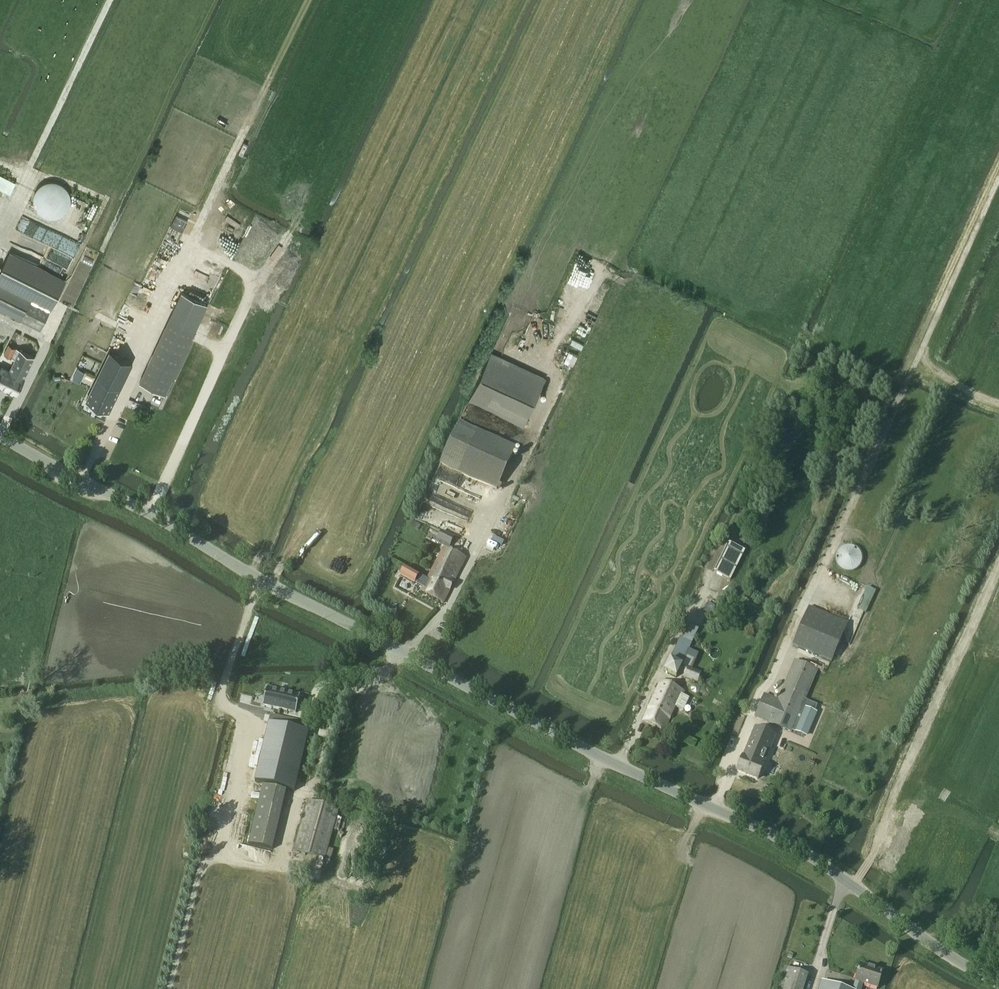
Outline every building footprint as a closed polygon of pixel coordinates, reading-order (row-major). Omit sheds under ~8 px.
[(72,216),(70,182),(41,184),(42,217),(72,216)] [(22,321),(23,317),(31,321),(29,324),(41,330),(65,281),(9,253),(0,272),(0,310),(22,321)] [(591,281),(598,262),(577,254),(567,280),(578,284),(580,277),(591,281)] [(156,259),(150,270),(160,275),(166,264),(156,259)] [(605,265),(600,276),(612,282),(617,271),(605,265)] [(588,306),(586,313),(594,316),(596,308),(588,306)] [(572,339),(570,343),(581,349),(583,344),(572,339)] [(165,394),(184,354),(158,342),(139,382),(165,394)] [(4,354),(11,358),(16,348),(9,344),(4,354)] [(11,369),(9,371),(24,378),(34,357),(20,350),(15,359),(11,369)] [(569,351),(564,361),(568,363),(573,353),(569,351)] [(109,412),(133,363),(110,352),(86,401),(109,412)] [(491,353),(469,401),(524,426),(546,377),(491,353)] [(573,353),(568,363),(573,365),(578,355),(573,353)] [(24,379),(9,372),(0,367),(0,368),(0,386),(16,394),(19,388),(24,379)] [(78,369),(73,379),(80,382),(85,372),(78,369)] [(461,422),(442,464),(497,489),(516,447),(461,422)] [(441,531),(437,539),(450,545),(454,537),(441,531)] [(713,572),(730,581),(744,552),(728,543),(713,572)] [(443,548),(427,578),(421,590),(443,604),(466,558),(441,544),(440,546),(443,548)] [(843,574),(863,566),(854,545),(834,553),(843,574)] [(413,584),(418,574),(406,568),(401,578),(413,584)] [(862,620),(872,599),(863,595),(853,616),(862,620)] [(710,614),(715,605),(708,602),(704,611),(710,614)] [(803,617),(791,645),(830,661),(842,633),(846,622),(844,621),(839,619),(808,606),(803,617)] [(676,677),(692,643),(680,638),(665,672),(676,677)] [(691,670),(695,660),(686,657),(682,666),(691,670)] [(778,701),(764,695),(755,717),(791,732),(792,730),(804,700),(817,670),(795,661),(778,701)] [(687,668),(684,678),(697,683),(700,673),(687,668)] [(689,697),(683,695),(684,692),(661,681),(652,699),(651,699),(648,704),(650,705),(643,720),(664,730),(675,707),(683,711),(689,697)] [(695,692),(696,692),(697,692),(698,692),(698,691),(699,691),(699,690),(699,689),(700,689),(700,688),(699,687),(699,686),(698,685),(697,685),(697,684),(696,684),(695,684),(694,684),(694,685),(693,685),(693,686),(692,686),(692,687),(692,688),(692,689),(692,690),(692,691),(693,691),(693,692),(694,692),(695,692)] [(267,687),(263,705),(295,713),(300,695),(267,687)] [(804,700),(792,730),(795,732),(805,708),(808,709),(810,703),(804,700)] [(808,709),(805,708),(795,732),(804,736),(814,712),(808,709)] [(281,718),(280,724),(293,728),(295,721),(281,718)] [(269,723),(255,782),(294,791),(308,733),(269,723)] [(777,737),(755,727),(737,771),(757,779),(774,738),(776,739),(777,737)] [(262,785),(248,844),(272,849),(286,791),(262,785)] [(324,861),(338,809),(308,800),(293,852),(324,861)] [(883,972),(860,965),(855,981),(853,988),(861,988),(863,984),(877,988),(883,972)] [(808,975),(784,968),(778,988),(803,988),(808,975)] [(822,981),(819,988),(847,988),(822,981)]
